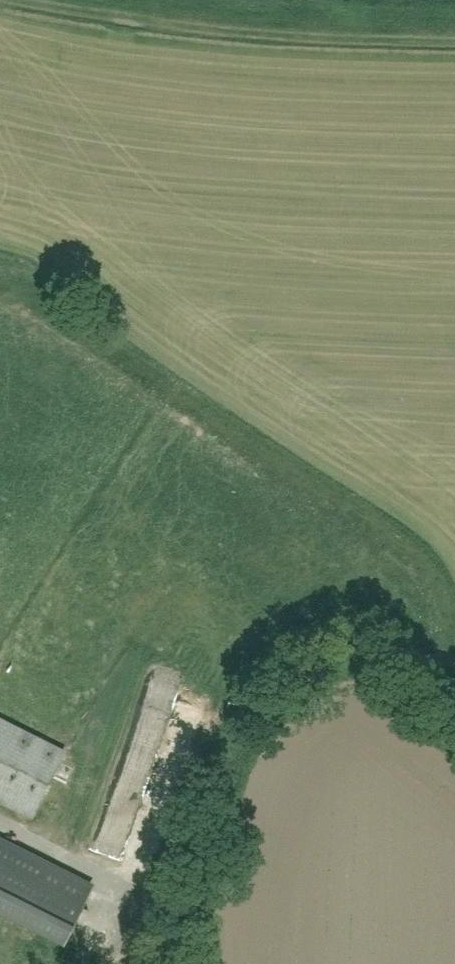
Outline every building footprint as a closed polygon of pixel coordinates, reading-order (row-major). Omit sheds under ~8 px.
[(40,823),(75,753),(0,717),(0,804),(40,823)] [(71,952),(103,891),(0,838),(0,916),(71,952)]
